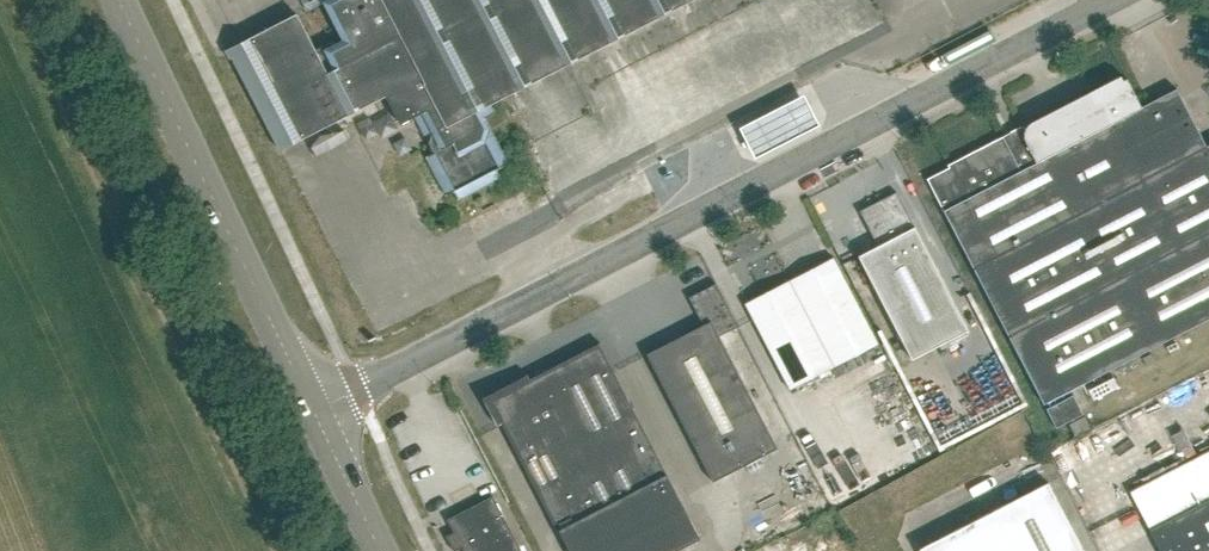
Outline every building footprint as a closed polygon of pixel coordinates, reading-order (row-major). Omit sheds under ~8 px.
[(351,34),(384,97),(386,96),(401,125),(415,118),(424,135),(431,138),(428,143),(433,153),(426,157),(446,196),(454,192),(458,199),(501,177),(497,169),(509,163),(486,118),(495,113),(490,102),(689,0),(323,0),(317,3),(337,41),(351,34)] [(297,14),(226,50),(231,59),(234,58),(281,150),(384,97),(351,34),(337,41),(316,52),(297,14)] [(1208,146),(1178,89),(1142,107),(1127,79),(1124,81),(1122,76),(957,161),(958,163),(928,178),(975,268),(1045,403),(1208,318),(1208,145),(1208,146)] [(747,144),(810,115),(798,89),(735,118),(747,144)] [(859,256),(912,359),(968,329),(897,191),(859,210),(878,246),(859,256)] [(790,279),(743,304),(788,389),(877,342),(833,256),(790,279)] [(778,448),(720,335),(739,326),(717,284),(692,297),(705,323),(647,352),(713,481),(778,448)] [(613,501),(667,473),(600,344),(546,372),(613,501)] [(613,501),(546,372),(493,400),(571,550),(673,550),(700,537),(667,473),(613,501)] [(1074,394),(1047,408),(1057,427),(1084,413),(1074,394)] [(1151,530),(1162,550),(1208,550),(1208,451),(1130,492),(1150,531),(1151,530)] [(1049,483),(921,549),(922,550),(1084,550),(1049,483)] [(492,498),(450,520),(466,550),(520,550),(492,498)]
